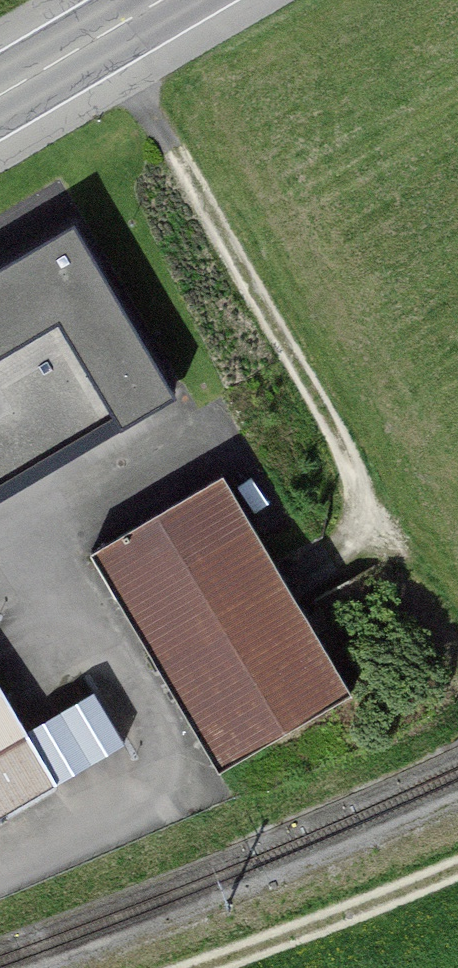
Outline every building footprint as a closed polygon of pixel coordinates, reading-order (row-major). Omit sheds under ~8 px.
[(75,213),(0,256),(0,497),(180,392),(75,213)] [(221,466),(87,546),(221,770),(355,689),(221,466)] [(126,738),(95,686),(28,725),(0,679),(0,813),(126,738)]
